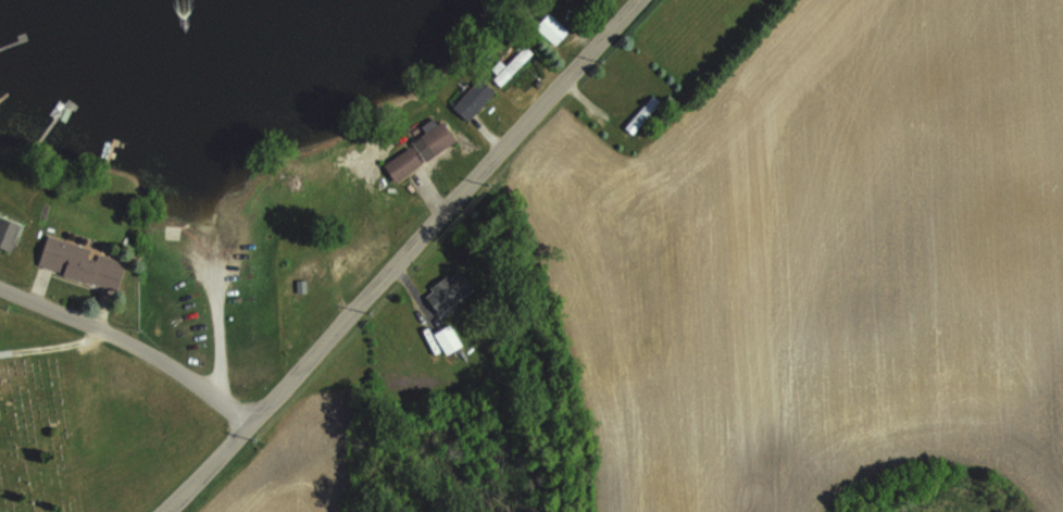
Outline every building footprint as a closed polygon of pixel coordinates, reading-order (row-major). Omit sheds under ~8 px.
[(535,27),(554,46),(568,32),(549,13),(535,27)] [(533,54),(521,43),(488,76),(499,88),(533,54)] [(494,94),(479,79),(451,107),(466,122),(494,94)] [(456,139),(441,120),(418,138),(433,157),(456,139)] [(383,165),(396,183),(422,164),(409,146),(383,165)] [(22,224),(0,215),(0,249),(11,253),(22,224)] [(127,258),(45,237),(37,269),(119,290),(127,258)] [(426,296),(440,315),(473,289),(458,270),(426,296)] [(448,355),(463,346),(451,325),(436,334),(448,355)]
